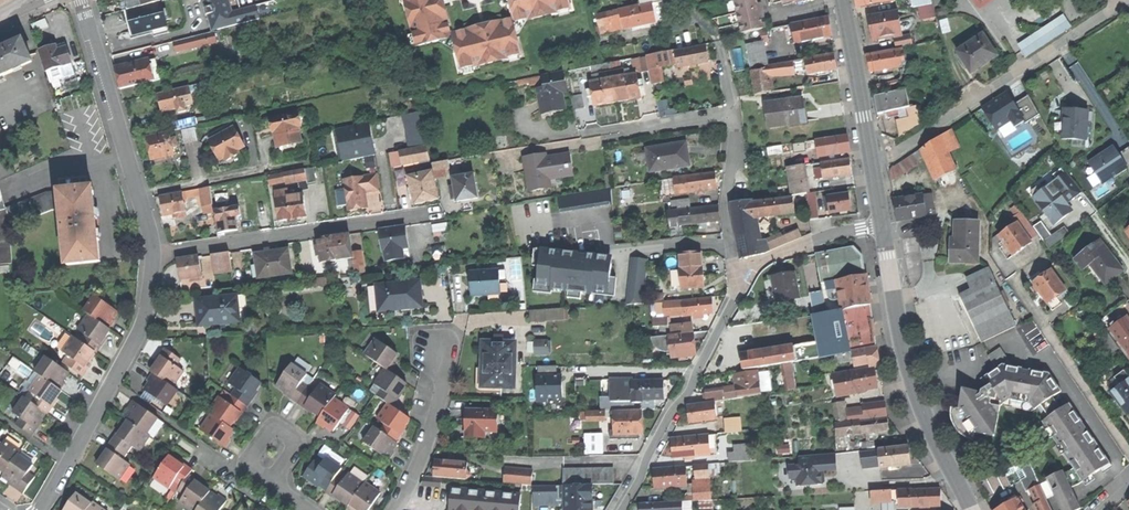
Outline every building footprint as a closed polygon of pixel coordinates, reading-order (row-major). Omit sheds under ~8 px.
[(135,8),(162,1),(162,0),(126,0),(128,10),(135,8)] [(209,23),(215,22),(218,30),(260,19),(256,5),(233,11),(230,0),(203,0),(209,23)] [(442,0),(404,0),(415,47),(445,40),(453,45),(459,70),(521,55),(515,30),(520,22),(570,9),(568,0),(508,0),(512,19),(483,26),(451,34),(443,3),(442,0)] [(763,29),(757,0),(735,0),(742,33),(763,29)] [(131,38),(169,28),(162,1),(135,8),(124,11),(128,25),(131,38)] [(618,10),(595,17),(598,27),(620,21),(622,30),(655,24),(653,14),(651,4),(618,10)] [(894,35),(902,33),(898,10),(868,15),(870,30),(872,38),(894,35)] [(1066,14),(1019,44),(1027,57),(1074,27),(1066,14)] [(828,17),(790,24),(794,44),(832,36),(830,26),(828,17)] [(35,33),(49,27),(46,18),(32,24),(35,33)] [(214,31),(218,30),(215,22),(209,23),(211,31),(214,31)] [(767,30),(761,31),(763,42),(769,41),(767,30)] [(174,41),(177,52),(217,41),(214,31),(211,31),(174,41)] [(902,36),(902,33),(894,35),(896,48),(912,45),(911,35),(902,36)] [(971,73),(997,56),(989,44),(983,35),(957,52),(971,73)] [(22,40),(0,50),(0,79),(3,77),(15,71),(14,70),(32,61),(22,40)] [(752,68),(767,65),(763,42),(747,45),(752,68)] [(706,45),(675,51),(677,64),(678,68),(689,66),(709,62),(706,45)] [(47,71),(72,63),(67,48),(58,51),(56,46),(49,48),(41,51),(47,71)] [(898,67),(905,65),(903,50),(867,56),(870,71),(898,67)] [(659,67),(677,64),(675,51),(647,56),(653,84),(662,83),(659,67)] [(834,54),(805,60),(807,74),(837,69),(835,60),(834,54)] [(120,89),(159,79),(154,58),(123,66),(124,70),(116,72),(118,81),(120,89)] [(646,58),(639,59),(642,73),(648,72),(646,58)] [(634,74),(642,73),(639,59),(632,60),(634,74)] [(805,60),(793,62),(795,73),(807,74),(805,60)] [(622,70),(620,62),(610,63),(612,72),(622,70)] [(768,69),(769,75),(795,73),(793,62),(767,66),(768,69)] [(590,67),(592,75),(600,74),(612,72),(610,63),(590,67)] [(914,64),(905,65),(898,67),(900,74),(901,82),(872,88),(874,95),(918,85),(914,64)] [(769,75),(768,69),(752,71),(755,94),(772,91),(769,75)] [(629,100),(625,76),(624,70),(622,70),(612,72),(617,102),(629,100)] [(590,83),(591,89),(592,96),(594,106),(617,102),(612,72),(600,74),(601,81),(593,82),(590,83)] [(542,77),(543,84),(544,87),(537,89),(542,113),(558,110),(564,109),(561,93),(567,92),(563,73),(542,77)] [(601,81),(600,74),(592,75),(593,82),(601,81)] [(637,74),(625,76),(629,100),(641,98),(639,88),(638,81),(637,74)] [(529,86),(543,84),(542,77),(542,76),(528,79),(529,84),(529,86)] [(218,96),(227,93),(223,77),(214,80),(218,96)] [(691,77),(683,79),(684,85),(692,84),(691,77)] [(193,103),(198,102),(197,97),(192,99),(189,87),(158,94),(161,105),(162,112),(177,108),(178,113),(186,111),(185,106),(194,104),(193,103)] [(887,112),(898,109),(905,108),(910,107),(906,90),(874,97),(877,114),(887,112)] [(1024,121),(1014,105),(1013,103),(1011,104),(1009,101),(1009,98),(1006,93),(982,109),(996,131),(1011,121),(1014,127),(1024,121)] [(582,95),(573,96),(575,110),(584,108),(582,95)] [(1014,105),(1024,121),(1025,124),(1040,114),(1028,96),(1014,105)] [(765,104),(768,127),(806,122),(804,110),(802,99),(765,104)] [(667,100),(657,102),(659,117),(677,114),(676,109),(668,110),(667,100)] [(899,136),(919,124),(915,106),(910,107),(905,108),(907,118),(900,120),(895,121),(898,131),(899,136)] [(899,115),(900,120),(907,118),(905,108),(898,109),(899,115)] [(1088,112),(1064,110),(1064,116),(1063,138),(1086,139),(1088,112)] [(409,123),(420,121),(417,112),(407,114),(409,123)] [(298,113),(271,119),(273,128),(276,127),(276,130),(277,131),(275,132),(278,145),(301,140),(298,127),(301,127),(298,113)] [(178,122),(180,129),(198,125),(198,126),(212,122),(211,116),(196,120),(196,118),(178,122)] [(211,139),(234,127),(232,122),(205,136),(207,141),(211,139)] [(369,123),(338,129),(340,141),(344,140),(347,157),(375,152),(374,146),(369,123)] [(195,127),(181,130),(184,144),(198,141),(195,127)] [(245,147),(234,127),(211,139),(222,159),(224,158),(225,160),(226,161),(239,154),(237,151),(245,147)] [(415,148),(426,146),(421,129),(411,131),(415,148)] [(952,129),(923,149),(926,154),(941,188),(951,183),(948,175),(957,171),(949,153),(960,147),(952,129)] [(152,159),(173,154),(172,147),(176,145),(175,138),(170,139),(168,131),(147,136),(150,151),(152,159)] [(826,145),(827,156),(849,153),(849,146),(847,136),(825,139),(826,145)] [(376,155),(375,152),(347,157),(344,140),(340,141),(344,162),(376,155)] [(805,142),(792,144),(794,153),(806,152),(805,142)] [(650,172),(689,166),(687,154),(686,144),(659,148),(659,147),(647,149),(650,172)] [(819,157),(827,156),(826,145),(817,146),(819,157)] [(420,166),(430,164),(430,163),(426,147),(389,154),(391,167),(403,165),(402,163),(419,159),(420,166)] [(1102,184),(1127,168),(1118,154),(1113,147),(1109,150),(1088,163),(1095,173),(1101,183),(1102,184)] [(1127,168),(1128,171),(1128,148),(1118,154),(1127,168)] [(914,160),(926,154),(923,149),(912,156),(914,160)] [(548,179),(571,175),(569,160),(568,153),(544,157),(544,154),(523,157),(528,190),(549,187),(548,179)] [(916,164),(914,160),(912,156),(891,169),(890,172),(891,181),(916,164)] [(822,172),(823,178),(852,175),(851,170),(850,159),(821,163),(822,172)] [(434,178),(446,176),(445,170),(449,169),(448,160),(430,163),(430,164),(434,178)] [(792,196),(808,194),(803,165),(788,167),(792,196)] [(305,178),(306,181),(306,184),(314,182),(312,167),(283,173),(283,174),(267,177),(268,185),(305,178)] [(1057,180),(1051,184),(1064,199),(1068,196),(1072,200),(1082,192),(1063,168),(1053,176),(1057,180)] [(437,199),(430,172),(423,174),(422,169),(411,172),(412,176),(407,178),(412,199),(414,205),(437,199)] [(697,191),(704,190),(713,189),(717,188),(715,172),(674,178),(676,194),(697,191)] [(1093,188),(1101,183),(1095,173),(1087,178),(1093,188)] [(380,189),(377,174),(343,179),(348,211),(366,208),(364,192),(380,189)] [(455,201),(476,198),(473,175),(452,179),(453,187),(449,188),(450,192),(451,196),(454,195),(455,201)] [(661,196),(676,194),(674,178),(659,180),(661,196)] [(241,197),(248,195),(246,181),(238,183),(241,197)] [(300,191),(307,190),(306,184),(306,181),(299,183),(300,191)] [(217,194),(234,190),(233,182),(215,185),(217,194)] [(1033,198),(1054,226),(1066,216),(1069,213),(1070,211),(1070,208),(1067,204),(1064,199),(1051,184),(1042,191),(1040,190),(1038,189),(1036,190),(1034,191),(1033,193),(1033,195),(1034,197),(1033,198)] [(214,219),(211,205),(212,205),(210,186),(202,188),(204,206),(197,207),(200,221),(214,219)] [(87,189),(60,192),(62,209),(68,265),(101,261),(99,240),(100,240),(99,231),(98,231),(97,224),(96,219),(98,219),(97,209),(95,209),(93,189),(87,189)] [(610,189),(558,197),(560,213),(613,205),(610,189)] [(53,210),(62,209),(60,192),(47,193),(6,210),(9,218),(10,227),(53,210)] [(178,218),(186,216),(182,193),(160,197),(162,208),(163,216),(177,214),(178,218)] [(292,219),(305,217),(302,195),(286,198),(285,193),(275,195),(279,221),(292,219)] [(815,193),(808,194),(810,219),(818,219),(815,193)] [(840,211),(847,210),(851,210),(848,194),(827,197),(830,213),(840,211)] [(897,221),(935,215),(931,194),(894,200),(896,215),(897,221)] [(1070,202),(1072,200),(1068,196),(1064,199),(1067,204),(1070,202)] [(793,198),(755,203),(757,217),(794,213),(793,198)] [(673,210),(690,208),(689,199),(672,201),(673,210)] [(233,200),(220,202),(221,211),(215,211),(218,233),(231,231),(237,230),(235,217),(240,217),(239,208),(234,209),(233,200)] [(757,217),(755,203),(753,203),(753,200),(731,203),(733,219),(739,249),(741,259),(764,253),(762,241),(757,217)] [(690,209),(692,224),(703,223),(720,221),(718,206),(690,209)] [(692,226),(692,224),(690,209),(667,212),(669,229),(692,226)] [(12,263),(10,227),(9,218),(6,210),(0,211),(0,264),(12,263)] [(1014,217),(1018,223),(1030,240),(1038,235),(1022,212),(1014,217)] [(950,262),(978,263),(979,222),(955,222),(955,249),(950,249),(950,262)] [(1023,249),(1032,243),(1030,240),(1018,223),(999,236),(1003,242),(1013,256),(1023,249)] [(431,234),(445,232),(445,224),(431,226),(431,234)] [(384,252),(386,260),(402,258),(401,249),(407,248),(403,226),(389,228),(379,230),(382,252),(384,252)] [(1049,249),(1070,235),(1065,227),(1044,241),(1049,249)] [(798,231),(767,244),(769,251),(801,238),(799,234),(798,231)] [(316,256),(320,256),(321,263),(352,258),(355,274),(364,273),(361,253),(352,255),(349,234),(328,238),(317,239),(318,246),(314,246),(316,256)] [(1115,276),(1122,270),(1099,241),(1075,259),(1083,269),(1093,262),(1108,281),(1115,276)] [(1009,259),(1013,256),(1003,242),(999,244),(1009,259)] [(821,284),(825,283),(834,281),(866,276),(862,256),(858,251),(854,247),(815,254),(821,284)] [(255,255),(256,267),(251,267),(253,279),(291,273),(287,250),(269,253),(269,250),(266,250),(264,251),(264,254),(255,255)] [(212,255),(213,263),(231,260),(230,252),(212,255)] [(558,253),(542,252),(540,267),(539,266),(537,286),(551,288),(551,290),(592,294),(592,292),(609,294),(610,278),(612,264),(609,264),(610,259),(591,257),(578,256),(579,254),(558,252),(558,253)] [(679,253),(680,268),(702,267),(701,252),(679,253)] [(180,279),(201,276),(199,257),(189,258),(177,260),(179,271),(180,279)] [(648,260),(632,258),(627,305),(643,304),(648,260)] [(703,267),(702,267),(680,268),(681,289),(704,288),(703,267)] [(982,343),(1017,326),(990,269),(970,278),(973,285),(976,290),(961,297),(982,343)] [(1058,298),(1056,295),(1064,289),(1051,270),(1042,277),(1033,283),(1043,298),(1052,311),(1062,304),(1058,298)] [(469,273),(471,295),(479,295),(499,294),(498,272),(469,273)] [(799,298),(794,273),(788,274),(772,277),(777,302),(799,298)] [(1031,280),(1033,283),(1042,277),(1040,274),(1031,280)] [(866,276),(834,281),(836,289),(840,300),(843,311),(871,305),(869,288),(867,275),(866,276)] [(617,278),(610,278),(609,294),(592,292),(592,294),(615,297),(617,278)] [(422,307),(419,281),(376,286),(378,312),(409,308),(422,307)] [(836,289),(834,281),(825,283),(827,291),(836,289)] [(833,301),(840,300),(836,289),(827,291),(828,297),(830,300),(833,301)] [(1067,292),(1064,289),(1056,295),(1058,298),(1067,292)] [(823,292),(810,294),(813,316),(826,314),(823,292)] [(84,310),(89,313),(109,328),(112,323),(114,320),(111,317),(117,310),(95,294),(84,310)] [(654,303),(664,302),(663,294),(653,295),(654,303)] [(225,323),(239,322),(237,296),(196,300),(197,310),(198,323),(225,321),(225,323)] [(711,298),(682,301),(684,313),(684,316),(694,315),(702,314),(712,313),(712,309),(711,298)] [(664,315),(684,313),(682,301),(663,303),(664,315)] [(843,311),(852,352),(877,347),(874,326),(871,305),(843,311)] [(563,309),(530,311),(531,322),(564,320),(563,309)] [(816,342),(819,357),(819,359),(837,356),(852,352),(843,311),(826,314),(813,316),(812,316),(816,342)] [(84,333),(80,340),(94,350),(96,352),(101,345),(99,344),(102,339),(110,328),(109,328),(89,313),(77,329),(84,333)] [(1128,354),(1128,323),(1125,317),(1110,329),(1128,354)] [(665,326),(669,326),(668,318),(653,319),(654,327),(665,326)] [(669,326),(665,326),(666,336),(668,336),(693,334),(692,325),(678,327),(678,325),(669,326)] [(1110,354),(1118,348),(1107,332),(1099,338),(1110,354)] [(695,355),(693,334),(668,336),(670,352),(671,358),(679,357),(685,356),(695,355)] [(87,368),(92,361),(88,358),(94,350),(80,340),(73,335),(62,350),(66,354),(61,361),(82,375),(87,368)] [(670,352),(668,336),(666,336),(649,338),(651,343),(653,345),(655,347),(658,349),(661,351),(665,352),(670,352)] [(365,354),(385,368),(390,372),(393,366),(395,364),(392,361),(397,353),(376,338),(365,354)] [(515,342),(502,342),(496,342),(481,341),(481,358),(481,387),(514,388),(515,342)] [(534,354),(546,353),(546,341),(534,341),(534,354)] [(793,346),(796,361),(819,357),(816,342),(793,346)] [(796,361),(793,346),(758,352),(741,355),(744,369),(781,363),(792,362),(796,361)] [(180,359),(164,347),(159,354),(160,356),(157,360),(150,371),(152,372),(172,386),(182,370),(176,366),(180,359)] [(877,347),(852,352),(854,362),(855,368),(879,364),(877,347)] [(988,355),(997,368),(1002,365),(1012,366),(1000,347),(988,355)] [(854,362),(852,352),(837,356),(839,364),(854,362)] [(1083,372),(1090,368),(1080,353),(1073,357),(1083,372)] [(34,371),(39,375),(60,389),(63,385),(65,382),(62,379),(67,371),(46,355),(34,371)] [(785,391),(796,389),(792,362),(781,363),(785,391)] [(292,364),(276,386),(285,392),(291,397),(290,399),(297,404),(309,387),(303,383),(308,376),(292,364)] [(1022,369),(1012,366),(1002,365),(997,368),(981,379),(987,387),(993,383),(1005,403),(1010,399),(1029,404),(1034,410),(1042,405),(1053,397),(1061,392),(1045,368),(1039,372),(1030,370),(1029,372),(1026,371),(1022,371),(1022,369)] [(538,367),(538,376),(557,376),(557,367),(538,367)] [(852,371),(856,392),(860,391),(877,388),(873,367),(852,371)] [(236,389),(231,395),(248,407),(253,400),(251,399),(256,391),(261,384),(240,368),(229,384),(236,389)] [(376,395),(388,404),(393,407),(398,400),(396,399),(400,393),(406,384),(390,372),(385,368),(374,383),(381,388),(376,395)] [(856,393),(856,392),(852,371),(833,375),(837,397),(856,393)] [(1124,371),(1115,378),(1120,386),(1111,393),(1128,416),(1128,415),(1128,377),(1124,371)] [(177,389),(172,386),(152,372),(148,377),(147,380),(149,382),(144,390),(166,405),(177,389)] [(737,392),(738,398),(761,395),(758,372),(735,375),(736,386),(737,392)] [(35,395),(30,401),(47,412),(52,406),(50,404),(53,400),(61,390),(60,389),(39,375),(28,390),(35,395)] [(538,376),(536,376),(536,402),(548,402),(548,400),(562,399),(562,385),(562,376),(557,376),(538,376)] [(631,402),(632,402),(632,381),(632,379),(614,379),(614,390),(611,390),(611,402),(615,402),(631,402)] [(632,381),(632,402),(632,403),(642,402),(642,400),(664,399),(663,391),(663,380),(632,381)] [(995,436),(1001,406),(1005,403),(993,383),(987,387),(982,391),(981,393),(963,389),(960,409),(951,408),(951,414),(952,420),(954,425),(957,430),(961,434),(967,438),(974,441),(976,433),(995,436)] [(316,392),(309,387),(297,404),(304,409),(306,407),(314,413),(321,418),(334,399),(336,396),(321,385),(316,392)] [(724,400),(723,394),(723,391),(714,392),(705,393),(706,402),(724,400)] [(209,412),(212,414),(230,427),(235,421),(240,413),(242,415),(248,407),(231,395),(227,402),(220,397),(209,412)] [(1061,410),(1053,397),(1042,405),(1050,417),(1061,410)] [(26,398),(15,413),(22,417),(17,424),(34,436),(39,429),(36,427),(41,421),(47,412),(30,401),(26,398)] [(350,410),(334,399),(321,418),(316,424),(323,429),(325,427),(326,425),(333,430),(334,431),(340,423),(350,410)] [(130,420),(148,433),(159,418),(135,400),(130,407),(134,410),(131,414),(128,419),(130,420)] [(631,410),(631,402),(615,402),(616,410),(631,410)] [(836,422),(848,420),(847,409),(846,402),(834,404),(836,422)] [(689,423),(717,420),(717,417),(715,403),(687,407),(689,417),(689,423)] [(886,416),(885,403),(871,404),(863,405),(863,406),(864,418),(886,416)] [(383,425),(379,430),(396,443),(401,436),(398,434),(402,429),(409,419),(393,407),(388,404),(376,420),(383,425)] [(1061,410),(1050,417),(1042,422),(1047,429),(1049,428),(1066,452),(1064,454),(1073,468),(1064,473),(1062,471),(1047,479),(1048,481),(1055,496),(1061,509),(1078,509),(1080,509),(1070,488),(1083,482),(1110,464),(1092,437),(1090,438),(1082,428),(1080,424),(1082,423),(1069,404),(1061,410)] [(848,420),(864,418),(863,406),(847,409),(848,420)] [(360,417),(350,410),(340,423),(351,431),(360,417)] [(466,437),(485,437),(485,432),(497,432),(497,411),(466,410),(466,422),(466,437)] [(581,412),(580,421),(604,421),(604,412),(581,412)] [(641,412),(613,413),(614,435),(642,434),(642,429),(641,412)] [(232,431),(233,430),(230,427),(212,414),(201,430),(226,448),(231,440),(230,439),(228,437),(232,431)] [(726,433),(741,431),(740,418),(724,420),(726,433)] [(859,421),(860,432),(861,433),(869,432),(876,431),(888,430),(888,425),(887,418),(859,421)] [(118,434),(113,440),(130,453),(134,446),(140,450),(151,435),(148,433),(130,420),(123,430),(120,435),(118,434)] [(836,435),(860,432),(859,421),(835,424),(836,435)] [(379,430),(374,427),(363,443),(388,461),(392,456),(394,453),(390,451),(396,443),(379,430)] [(603,434),(585,434),(585,454),(603,454),(603,434)] [(673,458),(711,455),(710,450),(713,450),(712,435),(671,439),(672,448),(673,458)] [(0,445),(0,467),(6,471),(19,454),(21,450),(6,439),(2,446),(0,445)] [(99,463),(120,478),(130,463),(125,459),(130,453),(113,440),(108,447),(110,449),(105,455),(99,463)] [(908,447),(878,450),(880,466),(880,468),(910,465),(909,454),(908,447)] [(863,468),(880,466),(878,450),(862,452),(863,468)] [(744,452),(728,453),(729,462),(745,461),(744,452)] [(34,465),(19,454),(6,471),(4,475),(12,481),(19,486),(17,488),(25,494),(37,477),(30,472),(34,465)] [(837,470),(836,455),(799,458),(799,467),(789,468),(789,479),(796,478),(797,486),(822,484),(821,480),(821,478),(824,477),(823,471),(837,470)] [(193,470),(186,465),(184,467),(176,462),(169,456),(156,475),(172,486),(176,480),(183,484),(190,474),(193,470)] [(1047,499),(1040,485),(1027,456),(1002,468),(1006,476),(1015,472),(1026,492),(1031,490),(1037,503),(1034,504),(1037,509),(1052,509),(1047,499)] [(319,486),(326,491),(337,476),(342,469),(327,458),(322,465),(315,460),(303,477),(310,482),(312,480),(319,486)] [(434,471),(433,477),(441,478),(466,480),(471,475),(467,470),(467,462),(435,459),(434,471)] [(694,466),(696,483),(710,482),(708,465),(694,466)] [(686,467),(653,469),(654,479),(655,488),(687,486),(686,467)] [(505,468),(504,484),(532,486),(533,470),(505,468)] [(565,486),(574,486),(574,469),(564,470),(565,486)] [(582,486),(581,469),(574,469),(574,486),(582,486)] [(590,485),(589,469),(581,469),(582,486),(590,485)] [(598,469),(589,469),(590,485),(593,485),(599,485),(598,469)] [(599,485),(606,485),(606,469),(598,469),(599,485)] [(606,469),(606,485),(615,485),(615,469),(606,469)] [(342,501),(349,506),(364,485),(348,473),(343,480),(337,476),(326,491),(325,492),(333,498),(334,496),(342,501)] [(190,474),(183,484),(179,489),(186,494),(181,501),(195,509),(197,509),(209,493),(210,492),(203,487),(196,481),(197,480),(190,474)] [(440,487),(441,478),(433,477),(425,476),(424,486),(440,487)] [(1047,499),(1055,496),(1048,481),(1040,485),(1047,499)] [(711,499),(710,482),(696,483),(693,483),(695,501),(701,500),(711,499)] [(380,494),(365,483),(364,485),(349,506),(347,508),(350,509),(357,509),(358,509),(369,509),(380,494)] [(565,486),(565,506),(565,509),(593,509),(593,498),(593,485),(590,485),(582,486),(574,486),(565,486)] [(533,506),(565,506),(565,486),(533,486),(533,506)] [(451,488),(449,509),(519,509),(521,494),(515,494),(496,492),(479,490),(462,489),(451,488)] [(940,505),(939,496),(939,489),(897,491),(898,507),(940,505)] [(65,509),(89,509),(94,504),(78,492),(65,509)] [(890,492),(870,493),(870,502),(891,500),(890,492)] [(209,493),(197,509),(221,509),(228,501),(220,495),(219,497),(217,499),(209,493)] [(1020,503),(1024,501),(1021,497),(1018,499),(1017,498),(996,509),(1024,509),(1020,503)] [(701,500),(702,509),(712,509),(711,499),(701,500)]
